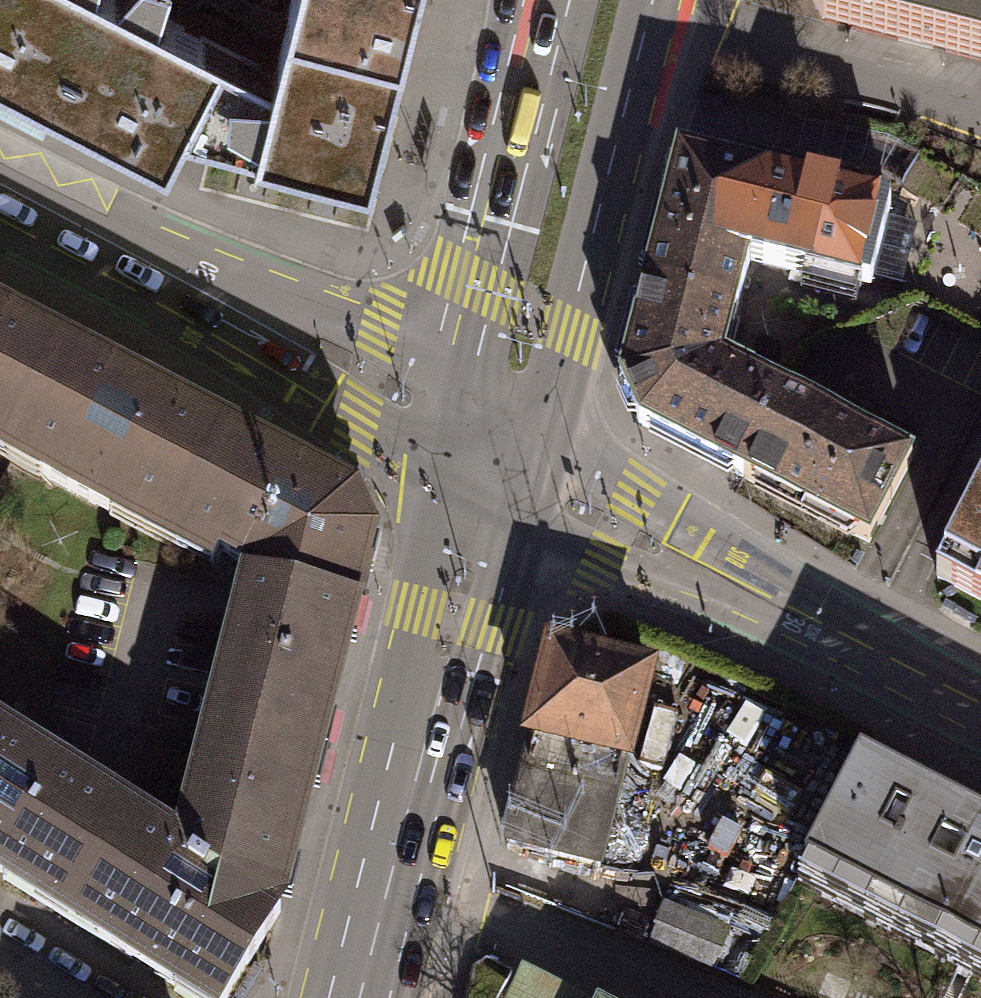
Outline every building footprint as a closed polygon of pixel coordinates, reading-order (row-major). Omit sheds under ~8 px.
[(50,98),(71,57),(42,42),(64,0),(0,0),(0,72),(50,98)] [(137,0),(64,0),(42,42),(71,57),(50,98),(167,159),(185,123),(205,127),(224,45),(137,0)] [(371,170),(415,0),(291,0),(273,70),(224,45),(205,127),(371,170)] [(812,5),(823,24),(980,64),(980,0),(813,0),(812,5)] [(880,206),(881,203),(678,152),(643,292),(731,314),(736,315),(750,261),(860,289),(861,285),(871,288),(891,209),(880,206)] [(743,477),(786,393),(786,392),(752,374),(752,373),(720,357),(731,314),(643,292),(620,381),(639,425),(743,477)] [(0,320),(0,445),(12,452),(63,353),(0,320)] [(233,440),(63,353),(12,452),(43,467),(38,476),(113,515),(117,506),(182,539),(233,440)] [(786,393),(743,477),(869,542),(913,459),(786,393)] [(372,544),(353,502),(233,440),(182,539),(217,557),(220,551),(256,570),(251,587),(354,613),(372,544)] [(936,577),(980,600),(980,491),(936,577)] [(176,849),(277,912),(347,640),(354,613),(251,587),(244,614),(242,625),(246,626),(195,825),(181,821),(176,846),(176,849)] [(649,674),(551,649),(541,690),(529,738),(534,740),(627,763),(649,674)] [(67,920),(131,818),(0,736),(0,877),(67,920)] [(627,763),(534,740),(507,846),(599,869),(627,763)] [(859,762),(804,868),(980,959),(980,825),(859,762)] [(176,849),(176,846),(131,818),(67,920),(193,997),(228,997),(280,914),(277,912),(176,849)] [(727,934),(665,909),(650,944),(713,969),(727,934)] [(550,990),(523,976),(512,997),(546,997),(550,990)] [(550,990),(546,997),(565,997),(550,990)]
